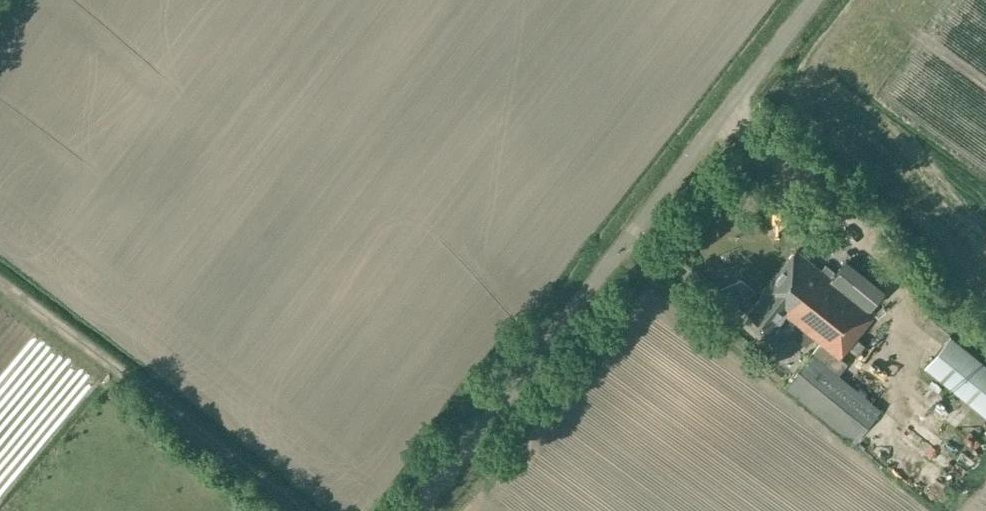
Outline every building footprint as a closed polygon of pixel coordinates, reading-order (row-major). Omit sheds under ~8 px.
[(783,384),(853,441),(880,408),(837,374),(846,362),(838,356),(874,312),(870,308),(832,278),(829,276),(834,270),(825,263),(820,268),(795,248),(759,293),(761,294),(747,312),(768,329),(774,321),(778,324),(783,318),(779,315),(782,311),(819,341),(810,352),(810,351),(783,384)] [(846,261),(832,278),(870,308),(883,291),(846,261)] [(985,416),(985,364),(948,333),(922,364),(985,416)] [(897,418),(904,423),(909,416),(902,410),(897,418)] [(862,469),(894,428),(876,414),(844,456),(862,469)] [(914,448),(924,439),(910,425),(901,433),(914,448)]
